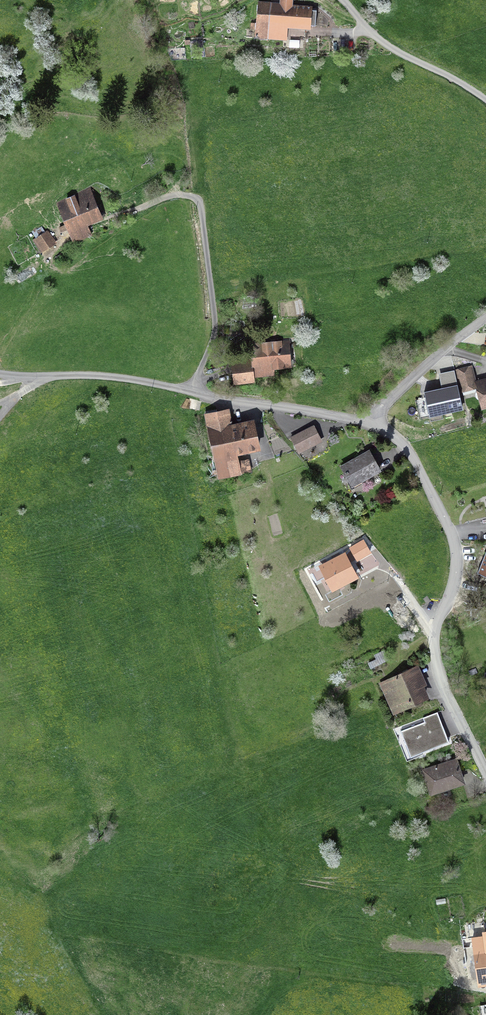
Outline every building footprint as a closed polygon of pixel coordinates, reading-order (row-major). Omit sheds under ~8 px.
[(290,3),(290,0),(281,0),(281,6),(270,5),(270,6),(257,4),(254,37),(267,38),(268,26),(309,29),(309,27),(314,27),(315,12),(310,11),(311,9),(290,7),(290,3)] [(85,224),(101,217),(89,189),(55,203),(72,243),(90,235),(85,224)] [(40,251),(54,243),(46,232),(33,241),(40,251)] [(253,381),(252,378),(273,376),(272,367),(290,365),(288,344),(249,348),(251,363),(231,365),(231,367),(232,373),(233,383),(253,381)] [(459,387),(474,383),(471,374),(457,378),(459,387)] [(476,385),(482,407),(485,406),(485,382),(476,385)] [(428,414),(450,409),(445,388),(423,393),(428,414)] [(235,452),(257,448),(252,424),(230,429),(228,420),(218,422),(216,412),(204,415),(217,477),(249,472),(246,461),(238,463),(235,452)] [(290,439),(297,452),(318,441),(315,434),(307,439),(303,432),(290,439)] [(351,486),(379,471),(368,452),(341,467),(351,486)] [(356,560),(369,553),(362,541),(349,549),(356,560)] [(477,573),(485,577),(485,550),(477,573)] [(330,586),(349,576),(344,567),(347,566),(342,557),(321,568),(330,586)] [(403,707),(424,698),(411,669),(380,683),(393,711),(403,707)] [(447,742),(437,714),(425,719),(426,723),(402,732),(411,756),(447,742)] [(430,792),(462,782),(455,760),(423,771),(430,792)] [(474,977),(485,976),(485,932),(484,933),(485,937),(461,940),(462,947),(461,947),(462,954),(459,954),(463,980),(473,979),(474,979),(474,977)]
